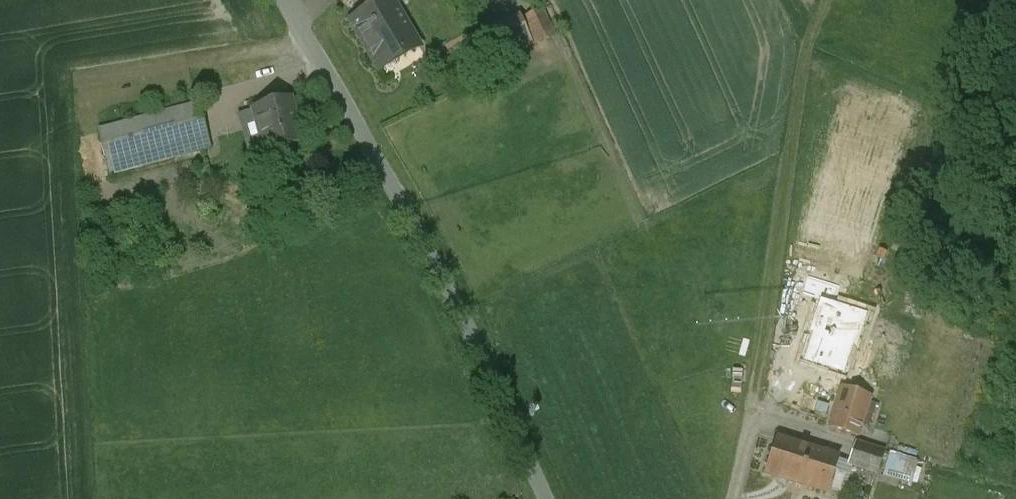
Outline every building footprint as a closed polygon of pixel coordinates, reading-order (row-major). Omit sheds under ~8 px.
[(349,23),(379,73),(419,49),(394,6),(390,0),(389,0),(373,9),(349,23)] [(373,9),(389,0),(368,0),(373,9)] [(542,12),(524,21),(535,45),(553,36),(542,12)] [(518,16),(479,34),(483,42),(488,54),(493,64),(532,45),(518,16)] [(483,42),(467,49),(473,61),(488,54),(483,42)] [(289,99),(252,110),(265,155),(302,144),(296,124),(295,124),(289,101),(290,101),(289,99)] [(198,105),(97,132),(109,176),(173,159),(169,146),(206,136),(198,105)] [(879,333),(862,328),(845,377),(871,386),(888,337),(879,334),(879,333)] [(870,397),(843,389),(830,430),(857,438),(861,425),(868,403),(870,397)] [(874,405),(868,403),(861,425),(868,428),(876,406),(874,405)] [(837,460),(776,441),(765,475),(826,495),(827,492),(837,461),(837,460)] [(885,454),(855,444),(848,465),(848,466),(851,467),(878,475),(885,454)] [(923,464),(887,454),(881,473),(917,485),(923,466),(923,464)] [(848,465),(837,461),(827,492),(841,496),(851,467),(848,466),(848,465)]
